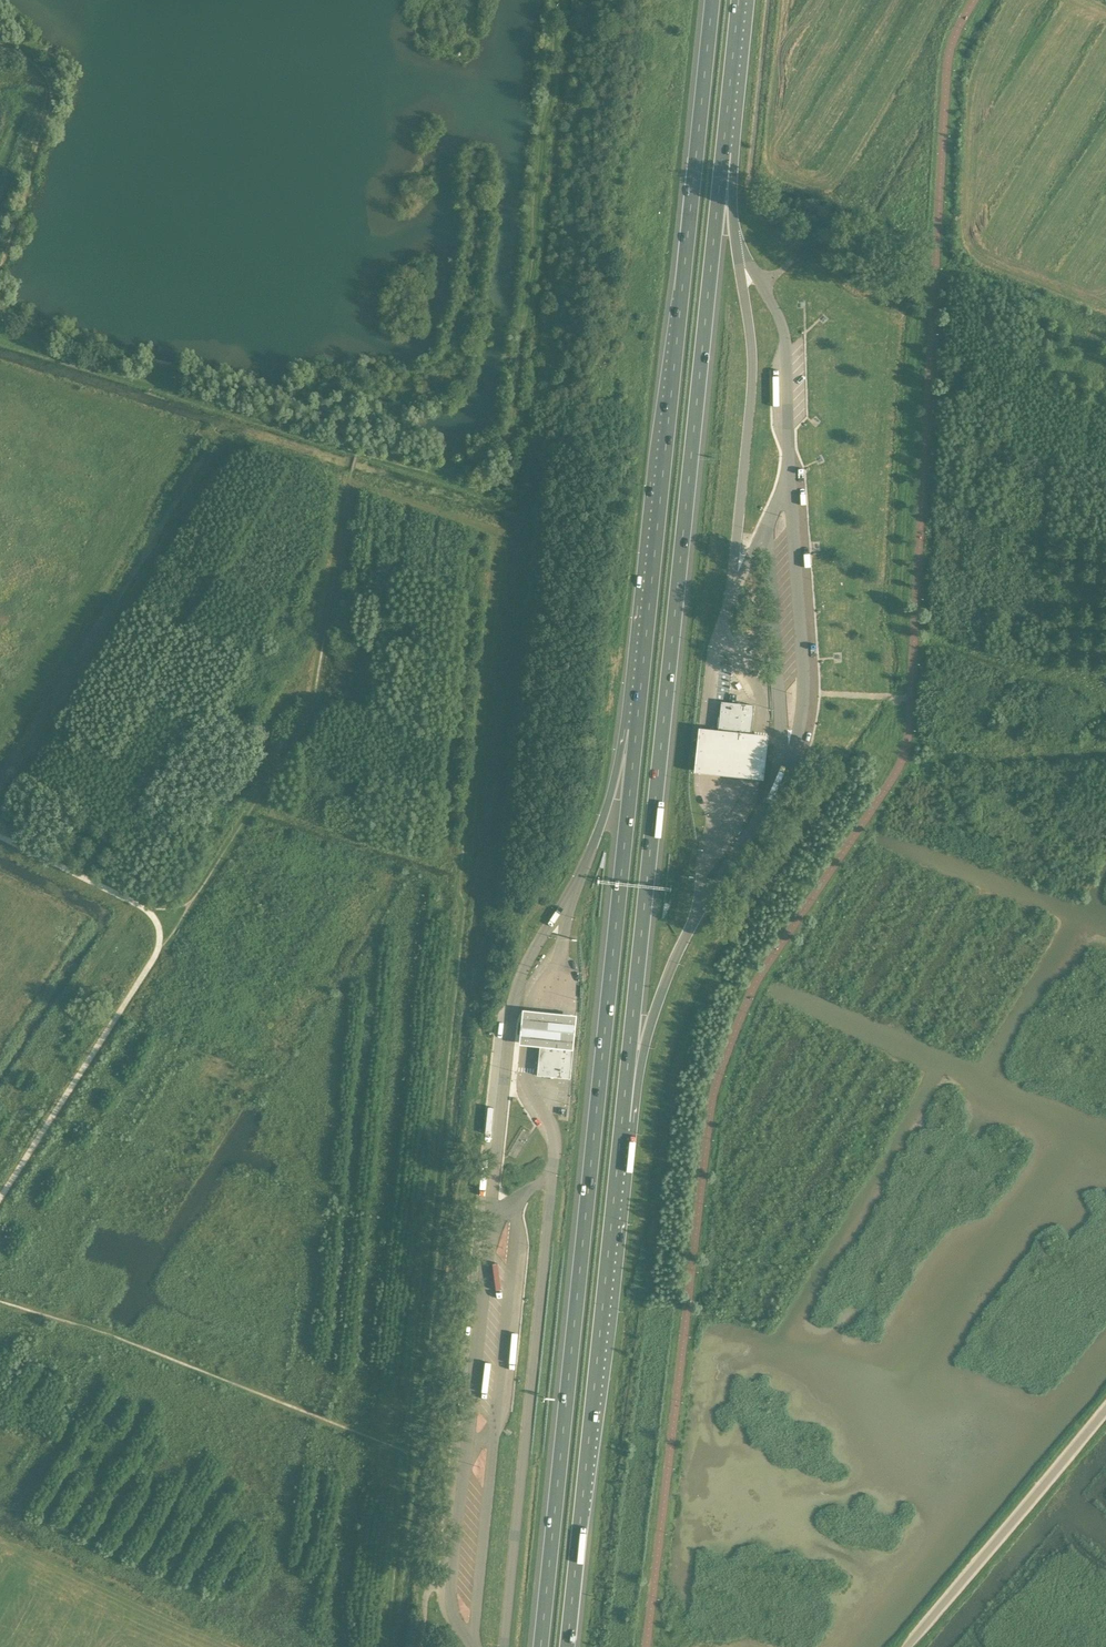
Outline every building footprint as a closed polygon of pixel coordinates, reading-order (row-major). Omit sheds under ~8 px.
[(752,730),(752,729),(754,705),(721,701),(719,726),(718,732),(751,736),(752,730)] [(719,726),(698,724),(693,770),(763,777),(768,732),(752,730),(719,726)] [(540,1043),(573,1047),(576,1012),(521,1007),(517,1041),(540,1043)] [(540,1043),(537,1074),(570,1077),(573,1047),(540,1043)] [(463,1310),(462,1333),(470,1333),(471,1310),(463,1310)]
